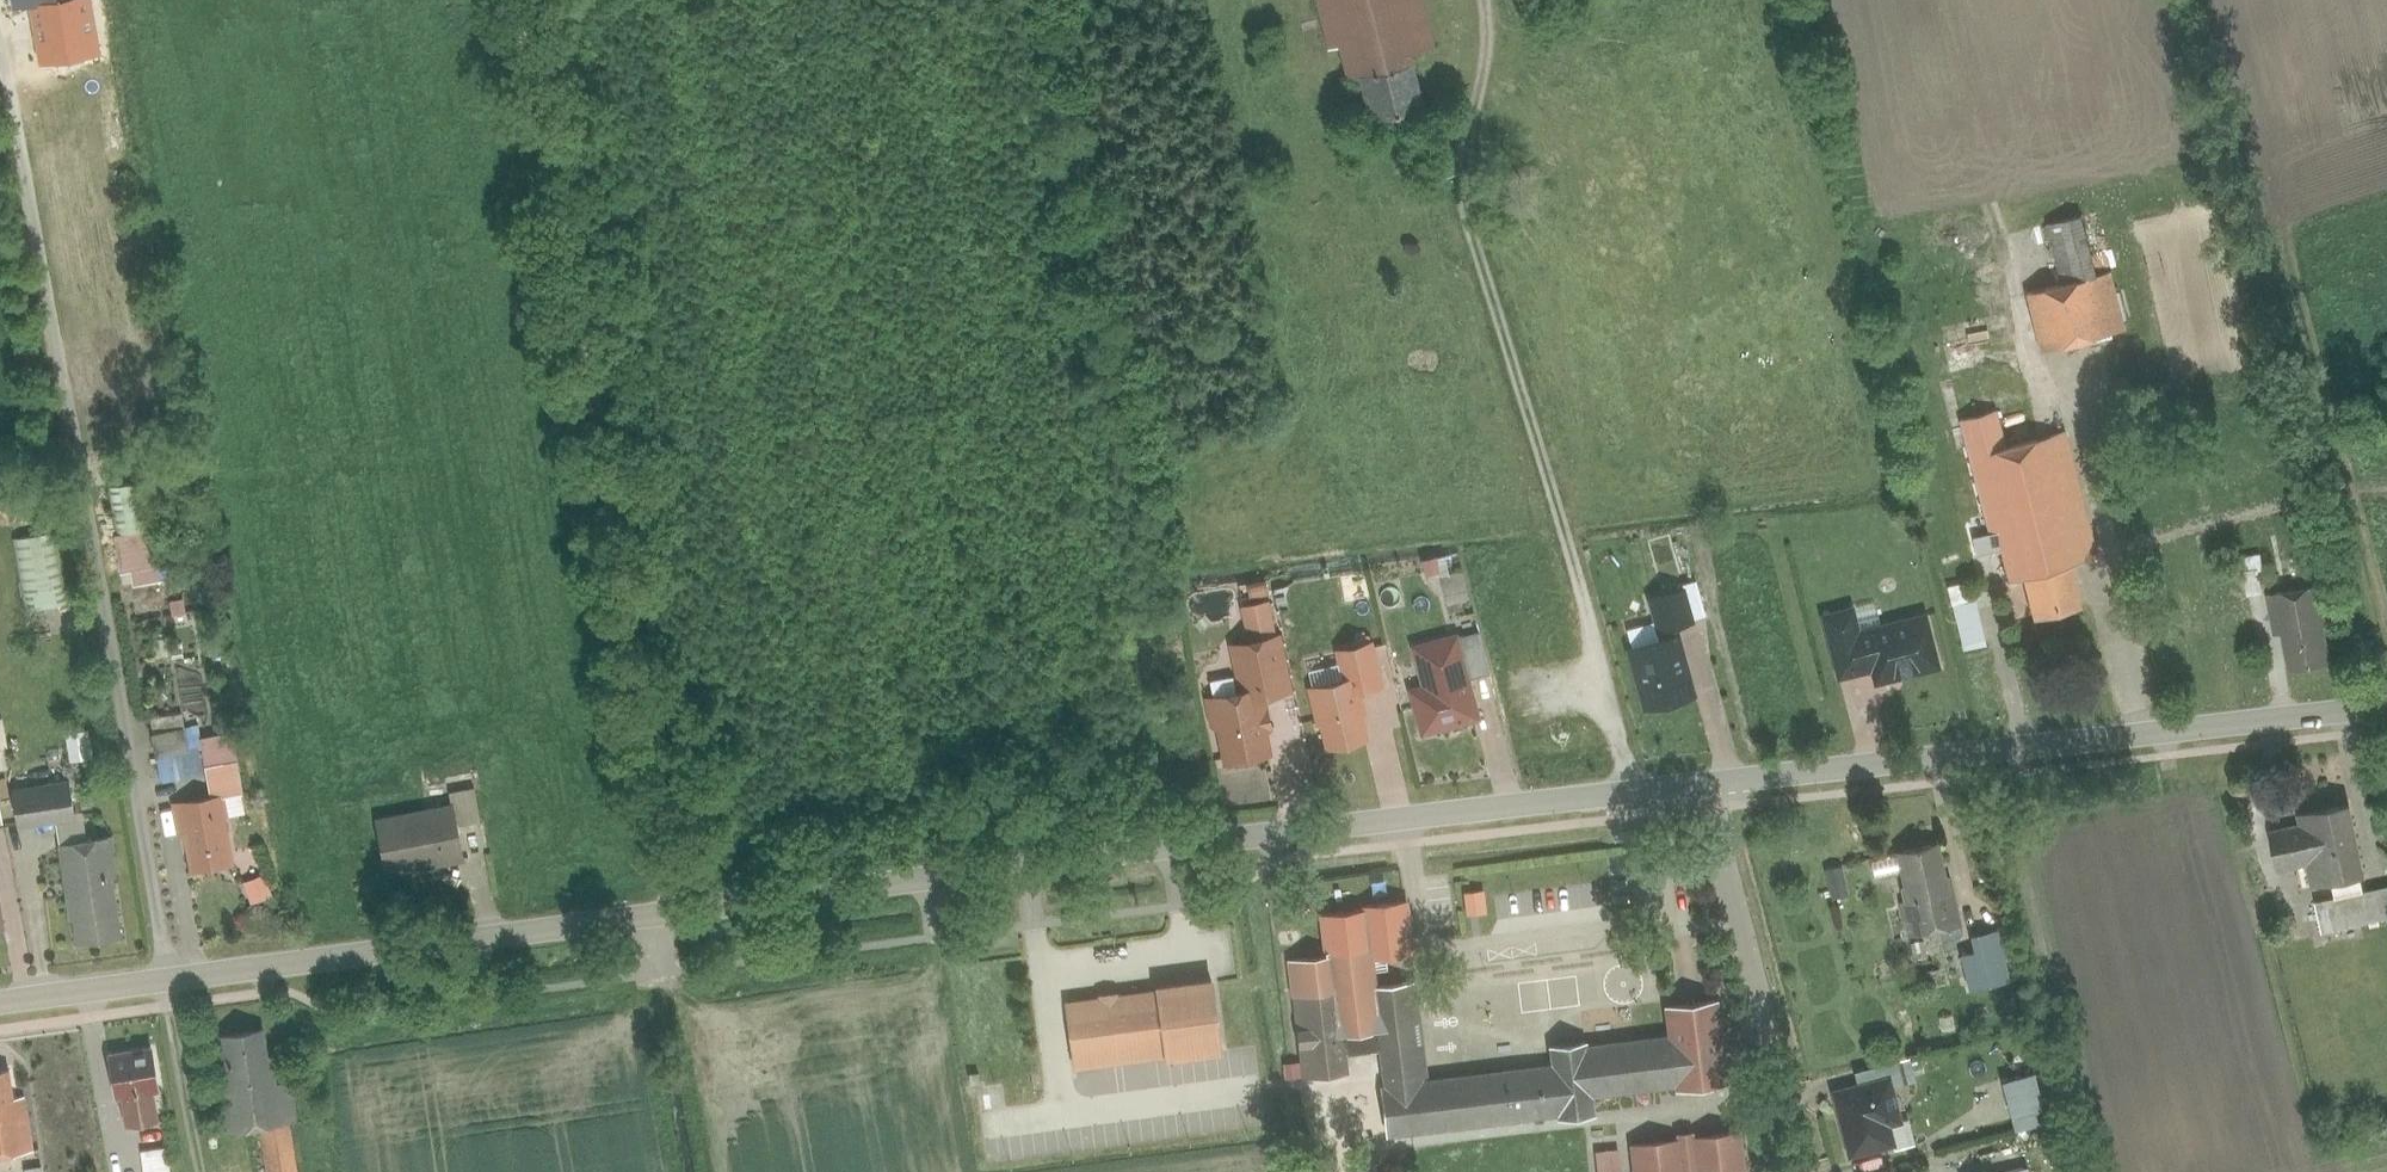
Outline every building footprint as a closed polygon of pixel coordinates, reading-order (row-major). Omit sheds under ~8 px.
[(80,0),(15,0),(17,5),(29,3),(41,65),(91,55),(80,0)] [(1432,0),(1315,0),(1328,45),(1335,43),(1344,71),(1351,69),(1364,116),(1423,99),(1411,57),(1445,48),(1432,0)] [(2059,279),(2024,287),(2038,348),(2129,328),(2116,269),(2095,273),(2081,211),(2045,219),(2059,279)] [(1995,406),(1959,415),(1986,526),(1993,525),(2006,580),(2020,576),(2029,617),(2078,605),(2068,560),(2099,552),(2069,431),(2005,446),(1995,406)] [(59,527),(16,534),(29,605),(71,598),(59,527)] [(2247,591),(2264,590),(2261,551),(2243,552),(2247,591)] [(1971,578),(1949,583),(1963,646),(1985,641),(1971,578)] [(1645,592),(1654,627),(1694,616),(1684,581),(1645,592)] [(2322,581),(2267,592),(2274,632),(2282,630),(2290,669),(2329,661),(2321,622),(2330,620),(2322,581)] [(1858,627),(1852,600),(1819,607),(1836,677),(1868,670),(1871,683),(1940,667),(1927,611),(1858,627)] [(1480,717),(1455,627),(1408,640),(1420,683),(1407,686),(1420,733),(1480,717)] [(1290,685),(1278,629),(1225,641),(1235,689),(1214,693),(1229,763),(1275,753),(1262,691),(1290,685)] [(1695,695),(1676,629),(1630,642),(1649,708),(1695,695)] [(1384,682),(1373,635),(1333,644),(1340,676),(1309,683),(1323,745),(1365,735),(1354,689),(1384,682)] [(197,723),(156,730),(164,779),(205,772),(197,723)] [(92,727),(69,729),(71,757),(94,756),(92,727)] [(247,786),(242,757),(210,763),(215,791),(229,789),(247,786)] [(483,813),(474,772),(450,777),(454,799),(458,819),(483,813)] [(84,780),(14,792),(21,834),(91,822),(84,780)] [(215,791),(181,797),(193,868),(241,860),(229,789),(215,791)] [(454,799),(375,815),(387,873),(466,857),(458,819),(454,799)] [(2358,871),(2364,870),(2350,801),(2299,811),(2301,820),(2309,858),(2313,881),(2330,877),(2358,871)] [(2309,858),(2301,820),(2271,826),(2279,864),(2309,858)] [(114,833),(66,841),(83,938),(131,930),(114,833)] [(1938,839),(1895,848),(1903,887),(1899,888),(1909,932),(1963,920),(1953,875),(1946,877),(1938,839)] [(1876,870),(1896,866),(1894,853),(1874,856),(1876,870)] [(1843,863),(1827,866),(1833,894),(1848,891),(1843,863)] [(249,898),(270,892),(264,870),(243,876),(249,898)] [(2358,871),(2330,877),(2333,893),(2362,887),(2358,871)] [(2362,887),(2333,893),(2315,896),(2322,928),(2382,916),(2376,884),(2362,887)] [(1996,928),(1970,934),(1979,977),(2006,971),(1996,928)] [(1366,942),(1326,947),(1326,953),(1337,1032),(1377,1026),(1372,984),(1366,942)] [(1289,957),(1305,1077),(1342,1072),(1337,1032),(1326,953),(1289,957)] [(1467,1063),(1456,972),(1424,977),(1435,1067),(1467,1063)] [(1148,988),(1156,1054),(1222,1045),(1213,974),(1147,983),(1148,988)] [(1414,979),(1372,984),(1377,1026),(1384,1080),(1427,1074),(1414,979)] [(1148,988),(1063,999),(1071,1065),(1156,1054),(1148,988)] [(1726,1081),(1715,996),(1661,1003),(1665,1033),(1671,1081),(1672,1088),(1726,1081)] [(274,1027),(228,1035),(243,1126),(267,1122),(293,1118),(302,1116),(294,1070),(281,1072),(274,1027)] [(1671,1081),(1665,1033),(1581,1044),(1582,1052),(1587,1091),(1671,1081)] [(1384,1080),(1377,1081),(1384,1134),(1590,1108),(1587,1091),(1582,1052),(1581,1044),(1581,1038),(1545,1043),(1547,1059),(1427,1074),(1384,1080)] [(156,1045),(110,1052),(117,1094),(125,1092),(130,1120),(167,1114),(156,1045)] [(1916,1074),(1911,1055),(1853,1070),(1855,1078),(1887,1071),(1889,1081),(1916,1074)] [(1855,1078),(1829,1085),(1848,1155),(1891,1144),(1885,1120),(1899,1117),(1889,1081),(1887,1071),(1855,1078)] [(0,1074),(0,1156),(39,1150),(30,1095),(15,1097),(11,1072),(0,1074)] [(293,1118),(267,1122),(275,1171),(302,1171),(293,1118)] [(1630,1142),(1634,1171),(1745,1171),(1739,1128),(1630,1142)] [(146,1146),(150,1171),(176,1171),(171,1142),(146,1146)] [(1595,1150),(1598,1171),(1618,1171),(1614,1148),(1595,1150)]
